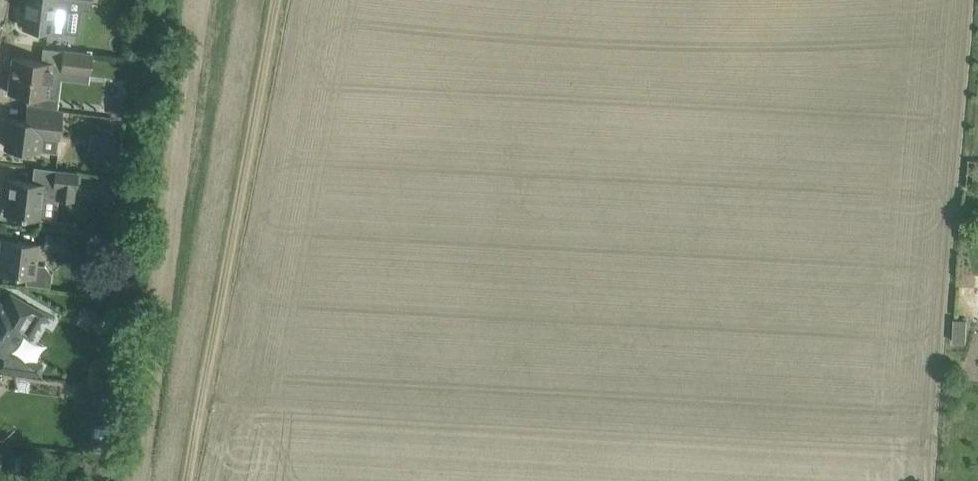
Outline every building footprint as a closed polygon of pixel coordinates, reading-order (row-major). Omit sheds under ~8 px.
[(51,29),(50,30),(65,33),(70,0),(26,0),(23,26),(51,29)] [(60,69),(90,73),(92,53),(63,49),(60,69)] [(8,92),(28,94),(44,96),(45,81),(51,82),(53,62),(32,59),(12,56),(8,92)] [(112,114),(125,117),(127,102),(115,99),(112,114)] [(5,117),(2,137),(6,137),(5,146),(25,148),(39,150),(56,152),(58,137),(59,137),(62,110),(46,108),(27,105),(26,106),(35,107),(33,120),(5,117)] [(98,135),(96,153),(113,155),(115,137),(98,135)] [(10,213),(30,216),(40,217),(42,201),(48,196),(73,199),(75,188),(77,172),(56,169),(54,184),(8,178),(5,207),(10,213)] [(103,184),(101,202),(114,204),(116,186),(103,184)] [(44,249),(76,253),(78,233),(46,229),(44,249)] [(26,284),(51,287),(52,272),(45,265),(36,264),(39,243),(21,241),(1,238),(0,247),(0,271),(27,275),(26,284)] [(42,376),(44,363),(16,346),(24,334),(30,338),(45,313),(27,302),(10,292),(3,303),(0,302),(0,371),(42,376)]
